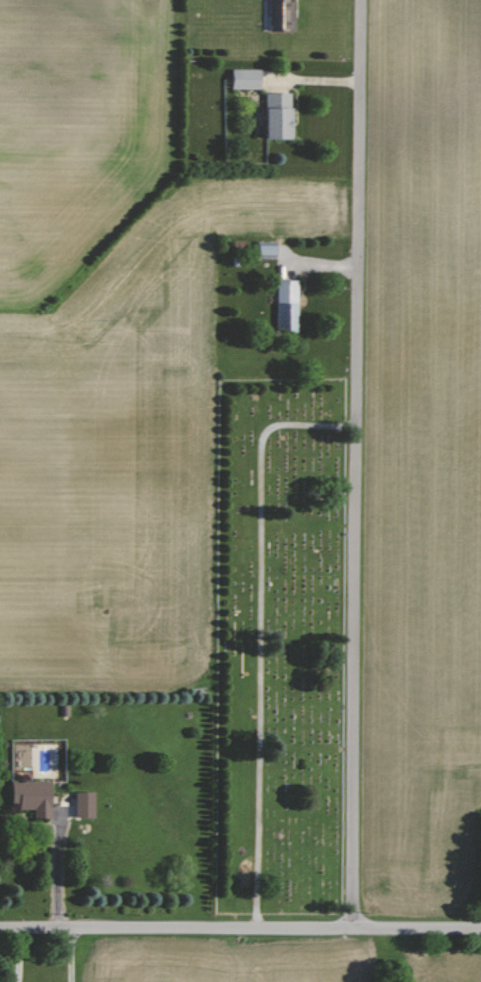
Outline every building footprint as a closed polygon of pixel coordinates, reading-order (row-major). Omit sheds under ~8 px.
[(291,32),(291,0),(286,1),(286,0),(266,0),(266,32),(291,32)] [(228,90),(256,89),(255,69),(227,70),(228,90)] [(289,94),(260,94),(259,140),(288,141),(289,94)] [(271,243),(251,242),(250,257),(270,257),(271,243)] [(274,334),(294,334),(294,281),(273,281),(274,334)] [(46,781),(6,782),(7,803),(14,803),(15,810),(30,810),(30,819),(47,818),(46,781)] [(72,817),(89,818),(89,792),(72,792),(72,817)]
